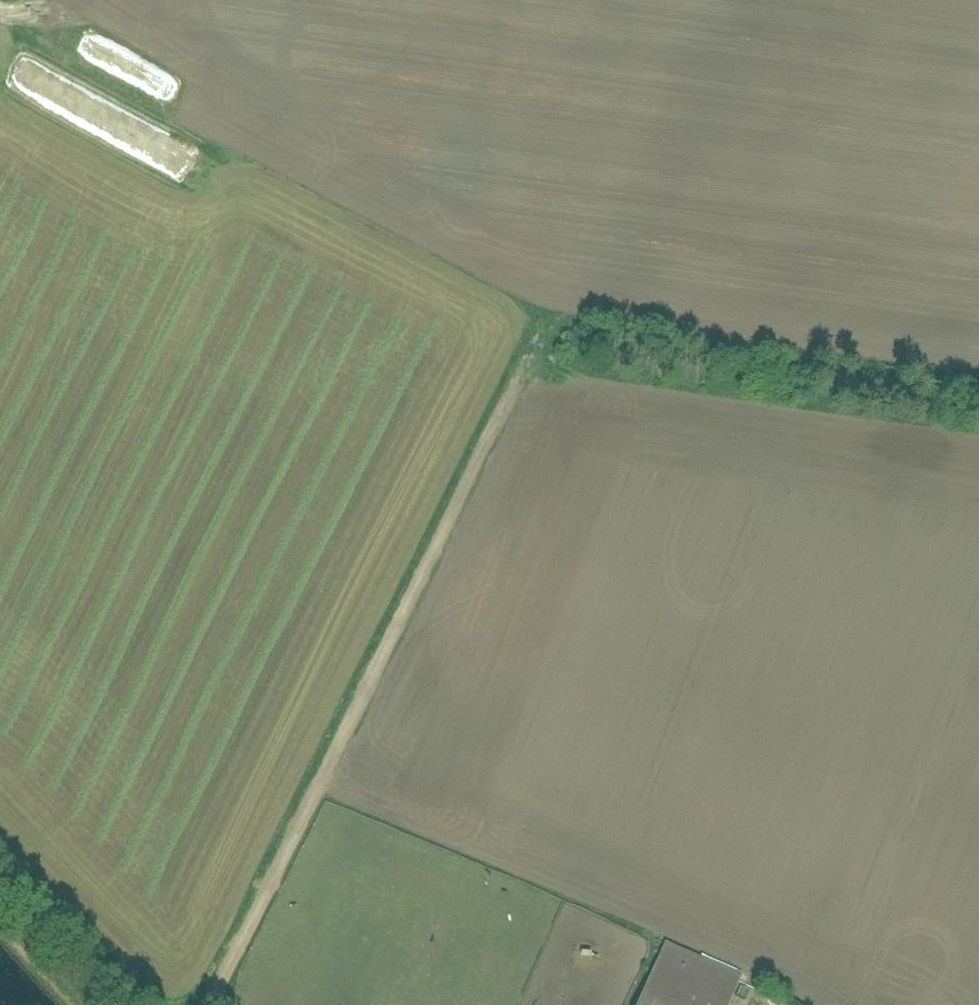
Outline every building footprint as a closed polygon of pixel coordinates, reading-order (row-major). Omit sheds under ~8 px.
[(639,1004),(724,1004),(737,977),(665,946),(639,1004)]
